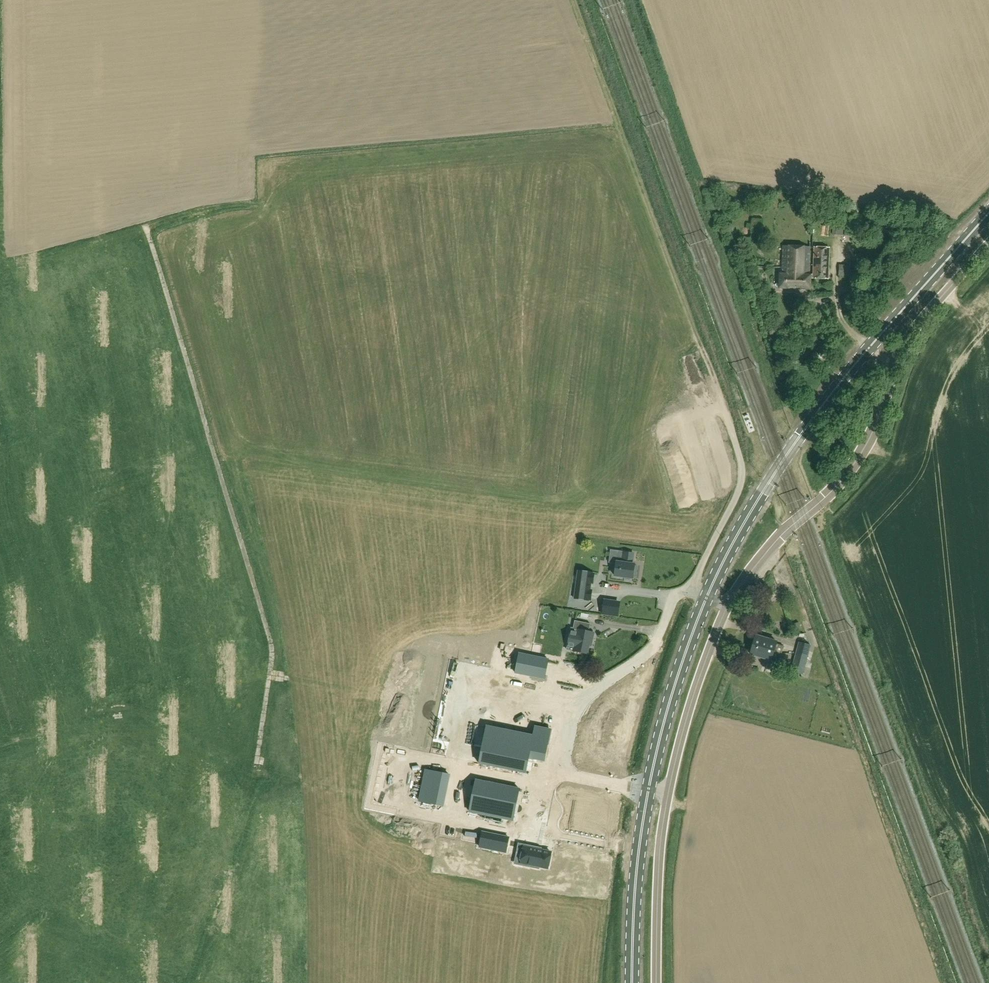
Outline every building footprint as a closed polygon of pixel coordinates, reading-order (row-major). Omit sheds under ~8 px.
[(844,235),(845,225),(833,224),(832,234),(844,235)] [(810,247),(783,246),(782,274),(780,274),(780,288),(810,290),(811,279),(828,280),(830,248),(815,248),(814,275),(809,275),(810,247)] [(839,277),(849,277),(850,267),(840,267),(839,277)] [(716,422),(709,424),(712,437),(719,435),(716,422)] [(635,566),(635,565),(632,564),(634,554),(619,552),(618,562),(617,562),(615,576),(633,578),(633,577),(636,577),(637,567),(635,566)] [(592,572),(578,571),(574,599),(588,600),(588,599),(591,599),(592,590),(589,590),(590,583),(593,584),(594,574),(592,573),(592,572)] [(593,641),(594,633),(589,632),(591,624),(575,621),(573,629),(577,630),(573,651),(588,654),(591,641),(593,641)] [(762,647),(781,653),(784,646),(776,644),(777,642),(756,636),(753,647),(762,649),(762,647)] [(795,657),(807,661),(811,645),(799,642),(795,657)] [(779,660),(781,653),(762,647),(762,649),(753,647),(751,654),(771,660),(772,658),(779,660)] [(549,659),(519,653),(515,673),(545,680),(549,659)] [(803,675),(807,661),(795,657),(791,671),(803,675)] [(551,729),(534,726),(532,736),(487,726),(479,763),(526,773),(529,758),(544,761),(551,729)] [(426,770),(419,801),(443,806),(450,775),(426,770)] [(519,792),(475,783),(469,812),(513,820),(519,792)] [(506,852),(509,837),(482,832),(479,847),(506,852)] [(517,851),(521,852),(520,863),(531,865),(530,867),(538,868),(539,866),(549,868),(552,852),(551,851),(524,847),(525,845),(518,844),(517,851)]
